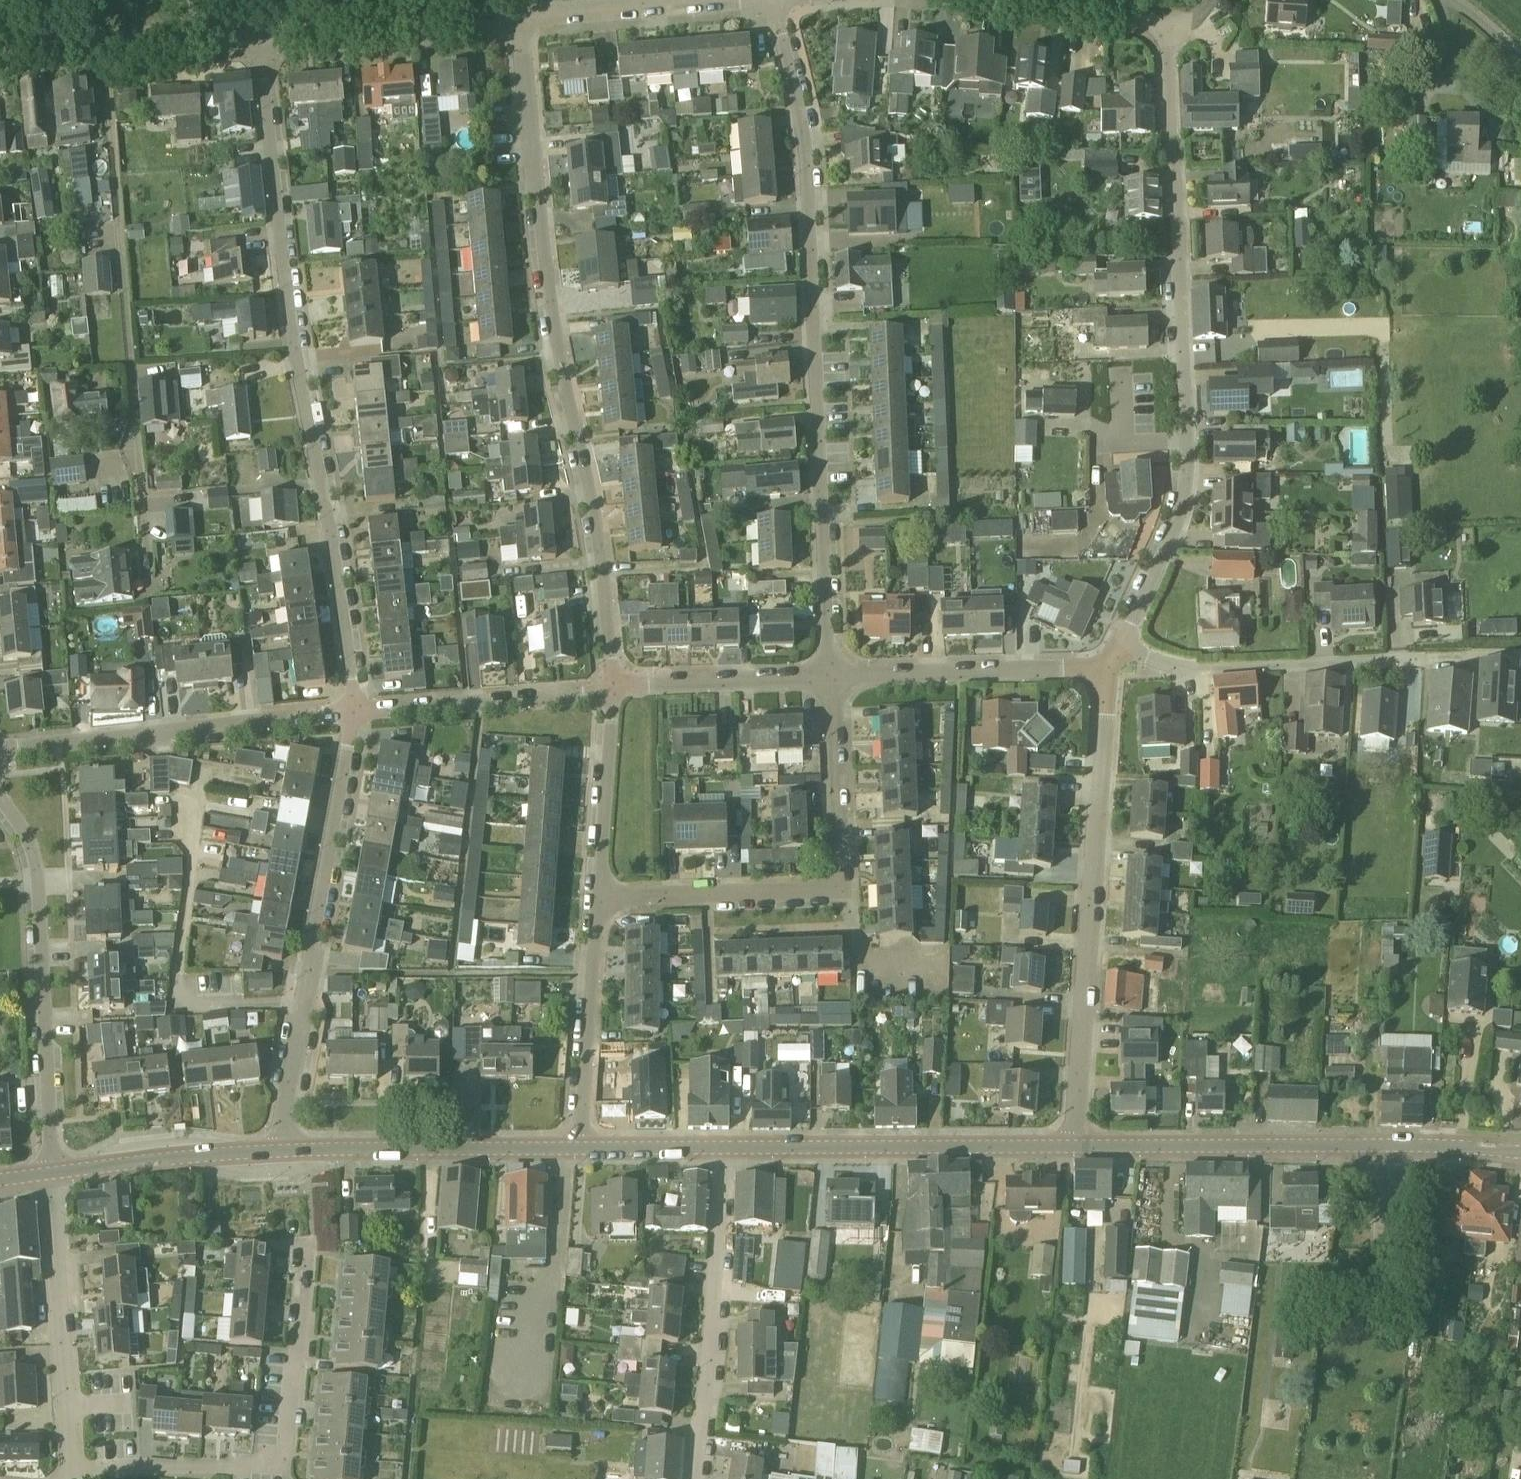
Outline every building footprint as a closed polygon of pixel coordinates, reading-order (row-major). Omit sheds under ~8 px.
[(1268,27),(1280,27),(1279,32),(1291,33),(1292,28),(1304,29),(1306,0),(1305,0),(1269,0),(1268,27)] [(1387,2),(1386,27),(1400,27),(1401,2),(1387,2)] [(1367,34),(1366,49),(1405,52),(1406,37),(1367,34)] [(837,81),(836,96),(840,96),(839,120),(868,119),(868,111),(869,99),(870,99),(874,42),(874,39),(843,36),(842,36),(841,56),(840,67),(838,67),(838,66),(836,80),(837,81)] [(750,39),(723,42),(726,73),(752,71),(750,39)] [(892,59),(891,76),(890,96),(913,97),(914,77),(932,78),(931,89),(942,90),(945,48),(935,47),(935,42),(904,40),(903,60),(892,59)] [(723,42),(697,44),(699,75),(726,73),(723,42)] [(697,44),(670,46),(673,77),(699,75),(697,44)] [(942,90),(942,92),(947,92),(957,82),(980,84),(979,97),(1002,98),(1003,79),(1003,77),(1004,69),(1003,69),(1004,68),(989,67),(991,47),(959,44),(958,49),(945,48),(942,90)] [(670,46),(644,48),(647,80),(673,77),(670,46)] [(647,80),(644,48),(617,51),(620,82),(647,80)] [(1235,52),(1235,68),(1230,68),(1230,87),(1237,86),(1237,98),(1260,98),(1259,52),(1235,52)] [(1021,53),(1017,91),(1030,93),(1027,116),(1053,119),(1056,94),(1054,94),(1044,93),(1045,84),(1048,56),(1021,53)] [(561,84),(587,82),(589,105),(610,103),(607,78),(595,79),(592,57),(576,59),(576,54),(559,56),(561,84)] [(442,100),(460,99),(461,114),(476,113),(475,96),(469,96),(467,66),(439,68),(442,100)] [(1339,68),(1339,76),(1347,76),(1347,68),(1339,68)] [(366,111),(415,107),(412,69),(363,73),(366,111)] [(1237,98),(1201,99),(1201,70),(1184,70),(1184,99),(1183,99),(1184,132),(1238,130),(1237,98)] [(341,75),(316,77),(318,107),(321,153),(332,152),(330,135),(335,134),(334,124),(332,106),(342,105),(343,105),(341,75)] [(217,106),(220,105),(223,133),(252,129),(249,103),(253,103),(250,76),(214,79),(217,106)] [(316,77),(289,80),(291,109),(298,108),(299,122),(308,122),(309,133),(300,134),(302,155),(321,153),(318,107),(316,77)] [(1063,79),(1060,111),(1082,113),(1083,100),(1085,81),(1063,79)] [(48,148),(42,82),(22,84),(29,150),(48,148)] [(55,86),(60,133),(58,133),(59,147),(91,143),(89,130),(96,129),(90,82),(55,86)] [(154,119),(177,118),(178,143),(202,141),(199,94),(174,96),(174,88),(152,89),(154,119)] [(137,113),(136,90),(123,91),(124,113),(137,113)] [(1104,99),(1104,135),(1154,135),(1154,120),(1150,120),(1150,90),(1120,90),(1120,99),(1104,99)] [(1361,91),(1349,91),(1349,113),(1361,114),(1361,91)] [(737,97),(728,98),(729,114),(738,114),(737,97)] [(729,114),(728,98),(728,100),(719,100),(720,115),(729,114)] [(711,99),(701,100),(703,116),(712,116),(711,99)] [(703,116),(701,100),(692,101),(694,117),(703,116)] [(659,103),(649,104),(650,120),(660,120),(659,103)] [(650,120),(649,104),(640,105),(641,121),(650,120)] [(609,107),(592,109),(594,125),(611,123),(609,107)] [(423,119),(425,147),(426,146),(427,158),(442,157),(441,146),(442,146),(441,117),(439,117),(423,119)] [(1426,150),(1426,119),(1410,119),(1409,150),(1426,150)] [(371,120),(357,120),(358,145),(372,144),(371,120)] [(1448,120),(1447,149),(1446,165),(1489,167),(1490,146),(1477,146),(1478,121),(1448,120)] [(739,126),(741,153),(772,151),(770,124),(739,126)] [(9,129),(11,153),(23,152),(21,128),(9,129)] [(852,149),(847,149),(847,156),(847,159),(847,162),(852,162),(852,176),(882,175),(891,174),(891,164),(905,164),(905,148),(899,148),(899,137),(877,134),(852,130),(850,132),(851,133),(852,149)] [(593,137),(595,150),(568,152),(571,182),(617,177),(615,160),(622,160),(620,135),(593,137)] [(716,146),(699,147),(700,156),(717,155),(716,146)] [(669,149),(654,151),(658,172),(672,170),(669,149)] [(355,150),(333,151),(335,176),(357,174),(355,150)] [(772,151),(741,153),(743,179),(774,177),(772,151)] [(1119,176),(1118,161),(1116,161),(1119,153),(1086,153),(1086,162),(1086,177),(1119,176)] [(553,154),(553,169),(564,169),(564,154),(553,154)] [(79,156),(70,157),(71,161),(72,167),(73,178),(74,187),(88,185),(85,161),(79,156)] [(157,156),(157,165),(168,165),(168,156),(157,156)] [(1039,161),(1018,162),(1018,178),(1039,177),(1039,161)] [(1208,180),(1209,207),(1249,206),(1248,178),(1245,178),(1245,166),(1225,167),(1225,179),(1208,180)] [(261,169),(260,169),(239,171),(244,221),(266,218),(261,169)] [(46,171),(30,174),(36,207),(52,205),(46,171)] [(701,173),(702,183),(719,181),(718,172),(701,173)] [(617,177),(571,182),(574,211),(600,208),(601,221),(628,218),(626,199),(619,200),(617,177)] [(776,203),(774,177),(743,179),(733,180),(735,207),(776,203)] [(1162,219),(1160,179),(1125,180),(1126,220),(1162,219)] [(292,202),(329,200),(328,185),(291,187),(292,202)] [(880,186),(880,198),(849,199),(851,235),(894,234),(907,233),(906,206),(908,205),(907,185),(880,186)] [(949,186),(950,203),(975,202),(974,185),(949,186)] [(91,195),(75,197),(76,209),(92,207),(91,195)] [(1497,210),(1520,210),(1520,197),(1497,196),(1497,210)] [(467,200),(470,224),(502,221),(499,197),(467,200)] [(230,198),(200,200),(201,210),(231,208),(230,198)] [(33,237),(35,237),(34,217),(29,218),(30,222),(16,224),(15,216),(2,217),(0,201),(0,241),(33,237)] [(435,221),(446,220),(444,203),(433,204),(435,221)] [(709,203),(683,205),(684,220),(710,218),(709,203)] [(338,207),(307,210),(311,254),(342,251),(340,225),(352,223),(350,206),(338,207)] [(749,257),(744,258),(745,273),(769,270),(770,276),(787,275),(785,255),(793,254),(790,219),(746,223),(749,257)] [(1308,220),(1293,221),(1294,250),(1309,249),(1308,220)] [(502,221),(470,224),(472,249),(504,246),(502,221)] [(189,223),(168,225),(169,236),(190,233),(189,223)] [(431,225),(415,226),(416,249),(432,248),(431,225)] [(446,227),(435,228),(437,245),(448,244),(446,227)] [(690,227),(672,229),(674,242),(692,240),(690,227)] [(144,228),(129,229),(130,243),(146,242),(144,228)] [(1207,262),(1232,261),(1232,276),(1266,274),(1265,249),(1252,250),(1253,247),(1253,244),(1253,241),(1253,238),(1251,234),(1249,230),(1206,232),(1207,262)] [(8,278),(7,262),(19,261),(20,262),(36,261),(33,237),(0,241),(0,279),(8,278)] [(730,238),(712,239),(713,257),(731,256),(730,238)] [(181,239),(171,240),(172,255),(183,255),(181,239)] [(577,242),(579,268),(617,264),(614,239),(577,242)] [(236,240),(211,243),(215,285),(253,281),(250,255),(238,256),(236,240)] [(378,240),(364,241),(365,255),(378,254),(378,240)] [(504,246),(472,249),(474,274),(506,271),(504,246)] [(437,252),(439,269),(450,269),(448,251),(437,252)] [(860,257),(836,258),(837,292),(861,291),(863,291),(864,311),(894,309),(893,285),(891,259),(861,260),(861,259),(861,257),(860,257)] [(1107,270),(1107,274),(1096,274),(1096,259),(1066,259),(1066,277),(1095,277),(1096,279),(1094,279),(1094,300),(1109,300),(1109,299),(1145,297),(1144,269),(1107,270)] [(111,295),(108,261),(85,262),(87,297),(111,295)] [(421,263),(423,289),(433,288),(431,262),(421,263)] [(617,264),(579,268),(581,292),(619,289),(619,286),(630,285),(630,281),(631,281),(629,263),(617,264)] [(343,271),(346,296),(379,293),(376,268),(343,271)] [(506,271),(474,274),(477,298),(508,295),(506,271)] [(450,276),(439,277),(441,294),(452,293),(450,276)] [(0,279),(0,318),(25,316),(22,293),(10,294),(8,278),(0,279)] [(666,292),(665,278),(657,279),(631,281),(630,281),(630,285),(632,296),(666,292)] [(195,287),(180,289),(181,299),(197,298),(195,287)] [(433,288),(423,289),(426,314),(435,313),(433,288)] [(726,289),(704,290),(705,306),(727,305),(726,289)] [(753,326),(796,324),(795,289),(751,291),(753,326)] [(1225,292),(1192,294),(1194,339),(1226,338),(1225,292)] [(379,293),(346,296),(348,321),(381,318),(379,293)] [(508,295),(477,298),(479,323),(511,320),(508,295)] [(443,318),(454,317),(453,300),(442,301),(443,318)] [(213,323),(239,320),(240,340),(267,338),(263,306),(239,308),(239,304),(212,307),(213,323)] [(1146,320),(1108,322),(1107,310),(1073,311),(1073,327),(1094,326),(1096,349),(1108,349),(1108,351),(1147,349),(1146,320)] [(435,313),(426,314),(428,338),(437,338),(435,313)] [(148,323),(147,314),(139,314),(140,324),(148,323)] [(597,332),(599,357),(631,354),(628,329),(652,327),(652,326),(656,326),(656,315),(651,315),(608,319),(609,331),(597,332)] [(381,318),(348,321),(351,347),(384,343),(381,318)] [(511,320),(479,323),(481,347),(477,347),(478,360),(501,358),(500,346),(513,345),(511,320)] [(87,321),(72,322),(74,338),(89,336),(87,321)] [(445,342),(456,341),(455,324),(444,325),(445,342)] [(723,328),(724,345),(748,344),(748,327),(723,328)] [(0,375),(32,372),(30,347),(10,349),(8,329),(0,330),(0,374),(0,375)] [(870,331),(871,357),(903,355),(902,330),(870,331)] [(166,331),(156,331),(157,346),(167,345),(166,331)] [(933,354),(944,354),(943,337),(932,337),(933,354)] [(428,338),(417,339),(418,350),(438,349),(437,338),(428,338)] [(1297,341),(1257,343),(1258,364),(1298,363),(1297,341)] [(719,352),(705,353),(707,373),(721,372),(719,352)] [(631,354),(599,357),(601,382),(633,379),(631,354)] [(695,355),(680,356),(682,374),(696,372),(695,355)] [(903,355),(871,357),(872,381),(904,380),(903,355)] [(663,358),(652,360),(655,377),(666,375),(663,358)] [(756,361),(756,363),(736,364),(737,379),(745,379),(745,385),(733,387),(734,404),(779,399),(778,386),(790,384),(787,358),(756,361)] [(353,372),(356,398),(385,395),(384,382),(401,380),(399,359),(371,361),(372,370),(353,372)] [(934,379),(945,378),(944,361),(933,361),(934,379)] [(1319,364),(1291,365),(1291,367),(1311,366),(1311,379),(1319,378),(1319,376),(1337,375),(1337,365),(1319,366),(1319,364)] [(1223,383),(1206,384),(1207,403),(1212,403),(1212,414),(1246,413),(1259,413),(1258,397),(1270,396),(1270,385),(1269,367),(1238,368),(1239,383),(1223,384),(1223,383)] [(202,369),(180,372),(181,390),(203,388),(202,369)] [(448,371),(445,375),(446,380),(450,383),(455,382),(458,378),(457,373),(453,370),(448,371)] [(58,374),(42,375),(43,390),(58,388),(58,374)] [(472,403),(499,401),(525,398),(523,374),(496,376),(497,389),(487,390),(487,392),(471,393),(472,403)] [(433,376),(424,376),(426,392),(435,391),(433,376)] [(633,379),(601,382),(604,407),(635,404),(633,379)] [(904,380),(872,381),(873,405),(905,404),(904,380)] [(660,401),(671,399),(668,382),(657,384),(660,401)] [(182,423),(178,384),(165,386),(165,383),(142,385),(145,428),(168,426),(168,424),(182,423)] [(934,386),(935,403),(946,403),(945,385),(934,386)] [(108,417),(106,396),(78,399),(77,387),(53,390),(57,423),(108,417)] [(209,408),(223,407),(225,423),(227,441),(251,438),(246,390),(207,394),(208,407),(209,408)] [(1026,413),(1044,414),(1044,416),(1074,417),(1075,391),(1045,390),(1045,393),(1027,393),(1026,413)] [(472,403),(471,393),(457,395),(458,405),(472,403)] [(0,398),(0,419),(7,418),(6,408),(28,407),(27,394),(5,395),(6,398),(0,398)] [(385,395),(356,398),(359,424),(388,421),(387,407),(410,405),(409,394),(385,396),(385,395)] [(528,422),(525,398),(499,401),(472,403),(473,414),(480,413),(480,419),(490,418),(491,426),(528,422)] [(635,404),(604,407),(606,431),(638,428),(635,404)] [(905,404),(873,405),(874,430),(906,429),(905,404)] [(935,410),(936,427),(947,427),(946,410),(935,410)] [(437,417),(413,419),(413,429),(423,428),(438,426),(437,417)] [(0,419),(0,443),(9,442),(24,441),(32,440),(30,423),(20,424),(21,430),(8,430),(7,418),(0,419)] [(388,421),(359,424),(361,450),(391,447),(389,432),(413,429),(413,419),(388,422),(388,421)] [(723,419),(702,421),(703,436),(724,434),(723,419)] [(467,422),(444,424),(445,440),(468,438),(467,422)] [(763,454),(763,453),(795,450),(793,423),(761,425),(762,435),(737,437),(738,456),(763,454)] [(1015,423),(1015,448),(1036,449),(1037,423),(1015,423)] [(1214,439),(1214,465),(1236,465),(1236,469),(1249,469),(1249,465),(1254,465),(1254,453),(1269,453),(1269,427),(1232,427),(1233,439),(1214,439)] [(906,429),(874,430),(875,454),(907,453),(907,439),(915,439),(915,428),(906,429)] [(947,451),(947,434),(936,435),(936,452),(947,451)] [(677,436),(619,442),(620,454),(621,469),(623,480),(655,477),(654,465),(652,453),(679,450),(677,436)] [(468,438),(445,440),(447,456),(470,454),(468,438)] [(40,439),(0,443),(0,463),(10,462),(10,464),(33,462),(32,451),(43,450),(42,439),(40,439)] [(487,471),(513,468),(540,466),(537,441),(510,444),(510,445),(499,446),(500,460),(486,461),(487,471)] [(391,447),(361,450),(364,476),(393,473),(394,474),(418,471),(417,461),(403,462),(403,458),(392,459),(391,447)] [(275,451),(260,453),(262,473),(277,471),(275,451)] [(907,453),(875,454),(876,479),(908,478),(907,453)] [(83,459),(52,462),(54,486),(85,482),(83,459)] [(948,459),(937,459),(937,476),(948,476),(948,459)] [(1325,465),(1325,479),(1344,479),(1344,471),(1344,465),(1325,465)] [(542,491),(540,466),(513,468),(487,471),(488,484),(503,482),(505,494),(542,491)] [(797,466),(746,471),(746,466),(720,468),(722,492),(747,490),(748,500),(799,495),(797,466)] [(1140,519),(1139,516),(1146,515),(1150,511),(1150,503),(1152,503),(1151,469),(1123,469),(1123,475),(1106,475),(1107,506),(1109,506),(1109,514),(1113,517),(1120,517),(1121,521),(1123,521),(1126,523),(1135,522),(1137,520),(1140,519)] [(393,473),(364,476),(367,503),(396,500),(394,483),(418,481),(418,471),(394,474),(393,473)] [(655,477),(623,480),(624,497),(625,504),(657,501),(656,494),(655,477)] [(1214,509),(1214,513),(1251,514),(1251,500),(1270,500),(1270,477),(1240,477),(1240,490),(1214,489),(1214,494),(1211,496),(1211,507),(1214,509)] [(169,479),(156,480),(158,493),(170,492),(182,491),(181,478),(169,479)] [(908,478),(876,479),(877,504),(909,503),(908,478)] [(1406,480),(1386,481),(1388,522),(1408,521),(1406,480)] [(680,500),(691,498),(687,481),(677,483),(680,500)] [(1353,482),(1353,492),(1370,492),(1370,482),(1353,482)] [(46,483),(11,485),(12,497),(12,499),(47,497),(46,483)] [(949,483),(938,483),(938,502),(933,502),(934,511),(950,511),(949,483)] [(208,493),(211,514),(230,512),(228,491),(208,493)] [(485,491),(468,493),(469,507),(486,505),(485,491)] [(299,524),(296,492),(262,495),(264,527),(299,524)] [(469,507),(468,493),(452,494),(454,508),(469,507)] [(423,496),(424,509),(446,506),(445,495),(423,496)] [(1060,496),(1049,497),(1050,511),(1061,510),(1060,496)] [(0,498),(0,524),(14,523),(12,499),(12,497),(0,498)] [(57,500),(58,514),(97,512),(96,498),(57,500)] [(657,501),(625,504),(627,525),(627,529),(659,526),(659,522),(657,501)] [(695,522),(692,505),(681,507),(684,524),(695,522)] [(38,510),(39,521),(50,520),(49,508),(38,510)] [(500,529),(501,539),(526,536),(554,534),(551,509),(524,512),(525,524),(516,525),(516,527),(500,529)] [(192,510),(168,513),(171,541),(195,538),(192,510)] [(1051,515),(1016,517),(1017,541),(1053,539),(1052,534),(1078,532),(1077,513),(1051,515)] [(1269,527),(1251,526),(1251,514),(1214,513),(1214,517),(1211,519),(1211,530),(1214,532),(1214,536),(1239,537),(1239,550),(1269,550),(1269,527)] [(715,526),(724,524),(723,515),(702,518),(707,545),(718,543),(715,526)] [(1358,516),(1358,532),(1372,532),(1372,516),(1358,516)] [(758,519),(759,545),(791,543),(790,518),(758,519)] [(369,523),(371,549),(401,546),(398,519),(369,523)] [(50,520),(39,521),(39,532),(51,532),(50,520)] [(0,524),(0,550),(16,549),(16,548),(28,547),(26,522),(14,523),(0,524)] [(989,524),(973,524),(973,538),(989,537),(989,524)] [(659,526),(627,529),(629,553),(662,550),(659,526)] [(457,543),(471,542),(470,527),(456,528),(457,543)] [(965,529),(933,531),(934,544),(943,543),(943,549),(967,547),(965,529)] [(885,550),(885,530),(860,531),(860,551),(885,550)] [(409,536),(410,545),(426,544),(424,534),(409,536)] [(526,536),(501,539),(502,550),(517,548),(518,562),(529,561),(528,561),(556,558),(554,534),(526,536)] [(1408,536),(1388,537),(1390,568),(1410,567),(1408,536)] [(479,541),(471,542),(457,544),(458,560),(480,558),(479,541)] [(791,543),(759,545),(760,570),(792,569),(791,543)] [(426,544),(410,545),(411,555),(437,553),(436,544),(426,545),(426,544)] [(401,546),(371,549),(374,575),(404,572),(401,546)] [(0,550),(0,576),(16,575),(17,586),(37,584),(34,547),(28,547),(16,548),(16,549),(0,550)] [(711,569),(722,567),(719,550),(708,552),(711,569)] [(680,551),(680,563),(698,563),(698,551),(680,551)] [(283,584),(312,580),(309,554),(280,558),(282,574),(257,577),(259,587),(274,585),(283,584)] [(95,578),(95,581),(131,577),(129,555),(73,560),(75,580),(95,578)] [(1214,555),(1213,579),(1253,580),(1254,556),(1214,555)] [(1306,557),(1305,570),(1317,571),(1317,558),(1306,557)] [(1016,576),(1036,576),(1036,562),(1016,562),(1016,576)] [(251,565),(239,567),(241,586),(254,584),(251,565)] [(487,566),(462,568),(464,583),(488,581),(487,566)] [(945,567),(930,567),(931,592),(946,592),(945,567)] [(928,570),(909,571),(909,590),(929,590),(928,570)] [(377,601),(406,598),(404,572),(374,575),(377,601)] [(542,576),(542,577),(534,577),(534,586),(543,585),(545,602),(569,599),(567,574),(542,576)] [(70,575),(62,576),(63,584),(71,583),(70,575)] [(712,587),(712,575),(697,575),(697,587),(712,587)] [(131,577),(95,581),(95,583),(75,585),(77,605),(134,600),(131,577)] [(287,610),(316,606),(312,580),(283,584),(285,601),(280,601),(281,611),(287,610)] [(748,585),(749,598),(787,596),(786,583),(748,585)] [(1035,583),(1027,602),(1027,603),(1038,608),(1040,604),(1061,613),(1055,628),(1081,640),(1091,617),(1089,616),(1098,595),(1074,584),(1068,597),(1050,589),(1050,590),(1035,583)] [(60,584),(51,585),(52,594),(60,593),(60,584)] [(460,587),(462,605),(491,602),(489,584),(460,587)] [(275,595),(274,585),(259,587),(260,597),(275,595)] [(1331,585),(1315,586),(1316,611),(1332,610),(1333,630),(1350,629),(1350,631),(1374,629),(1372,589),(1331,591),(1331,585)] [(430,596),(429,586),(415,587),(416,597),(430,596)] [(640,608),(640,617),(641,653),(666,652),(665,616),(664,586),(650,587),(650,608),(640,608)] [(679,586),(664,586),(665,616),(666,652),(690,651),(689,615),(675,616),(675,608),(679,608),(679,586)] [(1302,588),(1285,589),(1286,620),(1303,619),(1302,588)] [(0,604),(0,615),(2,633),(29,630),(26,602),(36,600),(35,590),(12,591),(13,602),(0,604)] [(1414,626),(1446,625),(1445,595),(1433,596),(1433,591),(1400,593),(1402,618),(1414,617),(1414,626)] [(1204,626),(1200,626),(1201,649),(1238,647),(1237,625),(1232,625),(1232,609),(1240,608),(1240,596),(1231,597),(1231,595),(1202,596),(1204,626)] [(416,597),(406,598),(377,601),(380,627),(409,624),(407,608),(431,606),(431,597),(430,596),(416,597)] [(859,614),(863,614),(863,639),(886,640),(886,608),(883,608),(884,598),(859,598),(859,614)] [(886,608),(886,640),(892,640),(892,645),(905,645),(905,640),(910,640),(911,614),(914,614),(914,598),(887,598),(887,608),(886,608)] [(1002,603),(972,604),(973,638),(1003,637),(1002,603)] [(973,638),(972,604),(942,605),(943,639),(973,638)] [(290,636),(319,632),(316,606),(287,610),(289,626),(264,629),(251,633),(252,640),(265,639),(290,636)] [(704,615),(689,615),(690,651),(715,650),(713,614),(713,606),(704,607),(704,615)] [(151,608),(123,610),(124,629),(135,627),(137,642),(155,640),(151,608)] [(261,611),(247,615),(250,629),(264,626),(261,611)] [(572,614),(543,616),(547,664),(576,661),(572,614)] [(739,614),(713,614),(715,650),(740,649),(739,614)] [(760,616),(761,649),(764,649),(765,654),(776,653),(775,648),(793,648),(792,615),(760,616)] [(480,671),(506,668),(501,624),(489,625),(488,616),(463,618),(465,647),(477,646),(480,671)] [(1494,623),(1481,623),(1481,637),(1494,637),(1494,623)] [(409,624),(380,627),(382,653),(412,650),(409,624)] [(29,630),(2,633),(5,661),(18,660),(20,671),(43,669),(42,658),(32,659),(29,630)] [(254,656),(255,668),(269,666),(269,665),(284,663),(294,662),(323,658),(319,632),(290,636),(292,651),(254,656)] [(201,642),(202,650),(207,690),(219,689),(218,684),(233,682),(232,667),(244,666),(240,639),(227,641),(227,639),(223,636),(205,638),(201,642)] [(435,638),(421,639),(422,649),(436,648),(435,638)] [(202,650),(177,653),(176,646),(164,648),(166,674),(177,673),(179,688),(194,687),(195,692),(207,690),(202,650)] [(412,650),(382,653),(385,679),(402,678),(404,692),(426,689),(423,659),(445,657),(444,648),(436,649),(436,648),(412,650)] [(323,658),(294,662),(297,688),(326,684),(323,658)] [(1515,683),(1505,682),(1507,663),(1482,662),(1478,721),(1512,723),(1515,683)] [(269,666),(255,668),(257,681),(272,679),(271,674),(285,673),(284,663),(269,665),(269,666)] [(25,688),(24,688),(7,689),(10,719),(44,715),(41,689),(68,686),(66,671),(24,676),(25,688)] [(143,711),(143,673),(118,673),(118,677),(92,677),(92,709),(121,709),(121,711),(143,711)] [(1428,732),(1445,733),(1444,740),(1451,741),(1451,734),(1468,735),(1473,676),(1433,673),(1428,732)] [(1234,710),(1257,709),(1255,675),(1214,679),(1219,739),(1236,738),(1234,710)] [(1307,678),(1304,732),(1287,731),(1285,757),(1307,758),(1309,736),(1340,738),(1343,680),(1307,678)] [(1364,695),(1361,739),(1394,742),(1398,697),(1364,695)] [(70,710),(69,699),(58,699),(59,711),(70,710)] [(1170,721),(1169,704),(1140,705),(1142,748),(1184,746),(1183,720),(1170,721)] [(973,729),(973,746),(984,747),(984,752),(1009,752),(1009,777),(1027,777),(1028,751),(1038,751),(1054,734),(1053,733),(1038,718),(1038,706),(1012,706),(984,706),(984,729),(973,729)] [(880,717),(881,743),(914,741),(913,716),(880,717)] [(945,717),(944,740),(953,741),(954,718),(945,717)] [(801,721),(776,722),(777,755),(803,754),(801,721)] [(777,755),(776,722),(751,722),(752,756),(777,755)] [(715,724),(673,726),(674,754),(688,753),(688,759),(704,758),(704,752),(715,752),(715,762),(734,761),(732,731),(715,732),(715,724)] [(1415,734),(1407,734),(1406,747),(1415,747),(1415,734)] [(944,740),(943,765),(952,766),(953,741),(944,740)] [(914,741),(881,743),(882,768),(915,766),(914,741)] [(382,744),(377,770),(430,780),(432,771),(419,768),(420,765),(413,760),(409,759),(411,749),(382,744)] [(291,749),(288,766),(286,776),(315,781),(320,755),(291,749)] [(188,750),(179,750),(179,758),(189,757),(188,750)] [(237,751),(235,767),(262,771),(277,774),(286,776),(288,766),(265,762),(266,756),(237,751)] [(479,769),(490,770),(492,753),(481,752),(479,769)] [(533,754),(532,779),(563,781),(565,757),(533,754)] [(1181,754),(1181,776),(1197,777),(1198,754),(1181,754)] [(457,755),(455,774),(469,775),(471,756),(457,755)] [(1030,771),(1055,773),(1056,758),(1031,757),(1030,771)] [(169,782),(169,759),(151,760),(151,794),(170,794),(170,782),(169,782)] [(170,759),(169,759),(169,782),(170,782),(190,785),(194,763),(170,759)] [(1470,761),(1470,778),(1492,779),(1493,778),(1505,778),(1505,766),(1493,765),(1492,762),(1470,761)] [(1201,792),(1219,792),(1219,765),(1201,764),(1201,792)] [(943,765),(941,791),(950,792),(952,766),(943,765)] [(915,766),(882,768),(883,793),(916,792),(915,766)] [(377,770),(373,796),(402,801),(404,789),(416,791),(416,788),(428,790),(430,780),(377,770)] [(81,773),(82,798),(127,796),(127,788),(116,789),(116,771),(81,773)] [(277,774),(262,771),(261,781),(275,783),(277,774)] [(286,776),(282,802),(311,807),(315,781),(286,776)] [(488,795),(490,778),(479,776),(477,794),(488,795)] [(779,787),(805,786),(804,777),(779,778),(779,787)] [(754,779),(754,788),(761,788),(779,787),(779,778),(754,779)] [(532,779),(530,803),(561,806),(563,781),(532,779)] [(1175,787),(1194,788),(1194,781),(1175,780),(1175,787)] [(1492,782),(1492,791),(1505,792),(1505,783),(1492,782)] [(455,784),(453,794),(467,796),(468,786),(455,784)] [(958,786),(956,811),(966,812),(968,786),(958,786)] [(1165,815),(1173,816),(1174,807),(1166,806),(1167,789),(1134,787),(1132,812),(1165,815)] [(1023,790),(1022,816),(1055,818),(1057,793),(1023,790)] [(941,791),(940,826),(949,826),(950,792),(941,791)] [(916,792),(883,793),(884,818),(917,817),(916,792)] [(973,794),(972,807),(988,808),(989,795),(973,794)] [(127,796),(82,798),(83,822),(118,821),(117,806),(129,806),(129,809),(149,809),(148,796),(127,797),(127,796)] [(373,796),(368,822),(397,827),(401,802),(402,801),(373,796)] [(772,800),(773,826),(806,824),(805,799),(772,800)] [(476,801),(474,818),(485,819),(487,802),(476,801)] [(741,801),(741,827),(751,826),(751,801),(741,801)] [(282,802),(277,827),(306,832),(311,807),(282,802)] [(530,803),(528,828),(559,830),(561,806),(530,803)] [(725,810),(700,811),(701,853),(726,852),(726,828),(737,828),(736,803),(725,803),(725,810)] [(701,853),(700,811),(675,812),(675,805),(664,805),(664,830),(676,830),(676,853),(701,853)] [(161,818),(170,817),(170,807),(160,807),(161,818)] [(956,811),(955,836),(965,837),(966,812),(956,811)] [(1165,815),(1132,812),(1130,838),(1163,840),(1165,815)] [(255,813),(253,822),(268,825),(269,816),(255,813)] [(1022,816),(1020,841),(1053,843),(1055,818),(1022,816)] [(408,819),(406,829),(421,832),(423,822),(408,819)] [(118,821),(83,822),(84,846),(137,844),(137,845),(151,844),(150,832),(131,833),(131,832),(118,833),(118,821)] [(268,825),(253,822),(251,833),(266,835),(268,825)] [(397,827),(368,822),(363,847),(392,853),(409,855),(411,842),(419,844),(421,832),(406,829),(397,827)] [(806,824),(773,826),(774,851),(807,849),(806,824)] [(482,843),(484,826),(473,825),(471,842),(482,843)] [(741,827),(741,851),(752,851),(751,826),(741,827)] [(277,827),(272,853),(301,858),(306,832),(277,827)] [(528,828),(526,852),(558,855),(559,830),(528,828)] [(239,848),(242,834),(229,831),(226,845),(239,848)] [(1427,834),(1424,879),(1450,880),(1451,835),(1427,834)] [(460,859),(463,839),(442,836),(440,857),(460,859)] [(939,836),(938,861),(948,861),(949,836),(939,836)] [(955,836),(953,875),(954,875),(979,877),(980,862),(964,861),(965,837),(955,836)] [(875,838),(876,863),(909,862),(908,837),(875,838)] [(997,839),(995,862),(1007,862),(1006,875),(1033,876),(1034,867),(1036,867),(1051,869),(1053,843),(1020,841),(997,839)] [(1172,843),(1172,853),(1193,854),(1193,845),(1172,843)] [(137,844),(84,846),(85,871),(120,869),(119,855),(132,855),(132,858),(138,857),(137,845),(137,844)] [(359,873),(388,878),(392,853),(363,847),(359,873)] [(480,868),(482,850),(471,849),(469,866),(480,868)] [(797,850),(749,852),(749,866),(798,864),(797,850)] [(526,852),(524,877),(556,879),(558,855),(526,852)] [(246,865),(244,875),(257,878),(258,876),(268,878),(297,883),(301,858),(272,853),(270,867),(261,866),(260,868),(246,865)] [(1172,853),(1171,862),(1192,864),(1193,854),(1172,853)] [(938,861),(937,886),(947,886),(948,861),(938,861)] [(1129,861),(1127,887),(1160,889),(1162,864),(1129,861)] [(909,862),(876,863),(877,889),(910,887),(909,862)] [(127,868),(127,879),(158,878),(158,867),(127,868)] [(399,870),(397,880),(412,883),(414,873),(399,870)] [(257,878),(244,875),(222,871),(219,885),(246,890),(247,884),(256,886),(257,878)] [(359,873),(354,898),(383,904),(383,902),(392,903),(396,879),(388,878),(359,873)] [(479,875),(468,873),(466,891),(477,892),(479,875)] [(524,877),(522,901),(554,904),(556,879),(524,877)] [(158,878),(127,879),(128,892),(159,891),(158,878)] [(268,878),(263,904),(292,909),(297,883),(268,878)] [(171,879),(170,886),(175,890),(181,890),(182,890),(182,880),(182,879),(171,879)] [(937,886),(936,911),(946,912),(947,886),(937,886)] [(910,887),(877,889),(878,914),(911,912),(910,887)] [(1127,887),(1125,912),(1158,915),(1168,915),(1169,906),(1159,905),(1160,889),(1127,887)] [(1003,914),(1022,916),(1020,935),(1046,937),(1048,909),(1022,907),(1024,889),(1005,888),(1004,900),(1003,914)] [(455,905),(456,891),(437,889),(435,902),(455,905)] [(85,891),(86,916),(135,914),(135,904),(121,904),(121,890),(85,891)] [(214,907),(215,895),(196,892),(194,904),(214,907)] [(1261,895),(1239,894),(1239,905),(1260,906),(1261,895)] [(1312,916),(1313,897),(1288,896),(1287,914),(1312,916)] [(354,898),(350,924),(379,929),(383,904),(354,898)] [(463,915),(474,916),(476,899),(465,898),(463,915)] [(522,901),(520,926),(552,929),(554,904),(522,901)] [(292,909),(263,904),(260,918),(250,916),(250,918),(236,916),(234,925),(235,925),(258,929),(287,935),(292,909)] [(920,931),(920,946),(944,944),(946,912),(936,911),(935,931),(920,931)] [(911,912),(878,914),(879,939),(913,938),(911,912)] [(1158,915),(1125,912),(1123,938),(1141,939),(1140,947),(1181,950),(1182,941),(1156,940),(1158,915)] [(135,914),(86,916),(88,940),(123,939),(122,925),(133,924),(133,928),(154,928),(153,914),(135,914)] [(957,914),(956,939),(966,940),(967,925),(972,925),(972,915),(968,915),(957,914)] [(1250,920),(1243,926),(1251,935),(1258,929),(1250,920)] [(234,925),(234,926),(210,921),(208,932),(233,936),(233,935),(246,937),(240,971),(262,972),(265,958),(283,961),(287,935),(258,929),(235,925),(234,925)] [(388,930),(388,931),(402,934),(403,934),(405,925),(390,922),(388,930)] [(475,954),(479,924),(463,922),(459,952),(475,954)] [(379,929),(350,924),(345,950),(363,953),(359,972),(387,972),(390,957),(374,954),(376,942),(386,944),(387,942),(401,945),(401,944),(411,946),(413,936),(403,934),(402,934),(388,931),(378,930),(379,929)] [(552,929),(520,926),(518,950),(550,953),(552,929)] [(1395,928),(1394,940),(1413,940),(1413,928),(1395,928)] [(703,931),(693,932),(694,957),(704,957),(703,931)] [(627,932),(626,957),(659,957),(660,932),(627,932)] [(134,949),(154,948),(154,937),(134,938),(134,949)] [(446,961),(449,942),(430,940),(428,959),(446,961)] [(841,943),(816,944),(817,977),(842,976),(841,943)] [(816,944),(791,945),(792,978),(817,977),(816,944)] [(777,978),(792,978),(791,945),(766,946),(767,979),(777,978)] [(740,947),(742,980),(742,993),(768,992),(768,990),(767,990),(767,979),(766,946),(740,947)] [(740,947),(715,948),(716,981),(717,981),(717,993),(728,993),(728,980),(742,980),(740,947)] [(967,963),(968,947),(952,947),(952,962),(967,963)] [(155,960),(154,948),(134,949),(135,962),(155,961),(155,960)] [(1002,965),(1016,967),(1014,992),(1042,994),(1044,963),(1024,961),(1025,951),(1003,949),(1002,965)] [(1452,966),(1448,1012),(1450,1012),(1484,1015),(1488,970),(1486,969),(1488,952),(1455,949),(1454,966),(1452,966)] [(506,954),(506,968),(520,969),(520,954),(506,954)] [(626,957),(626,982),(659,982),(659,957),(626,957)] [(704,957),(694,957),(695,974),(704,974),(704,957)] [(1146,957),(1144,971),(1162,974),(1164,959),(1146,957)] [(122,959),(89,961),(90,985),(124,984),(136,983),(136,972),(135,962),(135,958),(122,959)] [(1383,978),(1399,978),(1399,958),(1384,958),(1383,978)] [(1165,960),(1164,972),(1173,973),(1174,960),(1165,960)] [(955,967),(953,994),(974,995),(975,969),(955,967)] [(1108,974),(1105,1009),(1140,1012),(1143,977),(1108,974)] [(19,976),(6,977),(6,988),(19,987),(19,976)] [(250,991),(273,990),(272,976),(250,978),(250,991)] [(329,979),(329,980),(329,994),(353,995),(353,979),(329,979)] [(389,980),(389,997),(397,997),(398,980),(389,980)] [(513,980),(500,980),(500,1004),(513,1004),(513,980)] [(124,984),(90,985),(91,1010),(125,1008),(124,994),(135,993),(135,996),(156,995),(155,982),(136,983),(124,984)] [(626,982),(626,1008),(659,1008),(659,982),(626,982)] [(705,982),(695,983),(695,999),(705,999),(705,982)] [(515,984),(515,1006),(541,1006),(541,984),(515,984)] [(1146,988),(1144,1013),(1153,1014),(1156,989),(1146,988)] [(1243,988),(1243,1002),(1253,1002),(1254,989),(1243,988)] [(1432,996),(1431,1015),(1445,1015),(1446,997),(1432,996)] [(986,1027),(1009,1029),(1008,1048),(1038,1050),(1040,1017),(1013,1015),(1014,1004),(988,1002),(986,1027)] [(167,1004),(136,1005),(136,1018),(165,1017),(167,1004)] [(389,1006),(389,1022),(400,1022),(399,1006),(389,1006)] [(717,1006),(705,1006),(705,1008),(706,1023),(722,1022),(722,1006),(717,1006)] [(659,1008),(626,1008),(626,1033),(659,1033),(659,1008)] [(705,1008),(695,1008),(696,1023),(706,1023),(705,1008)] [(904,1008),(904,1016),(907,1020),(914,1020),(917,1017),(917,1008),(904,1008)] [(370,1010),(370,1033),(388,1033),(388,1011),(370,1010)] [(1330,1010),(1329,1018),(1338,1018),(1338,1010),(1330,1010)] [(1494,1011),(1494,1031),(1520,1032),(1520,1011),(1494,1011)] [(219,1014),(203,1016),(205,1031),(221,1029),(219,1014)] [(246,1014),(232,1014),(232,1033),(246,1033),(246,1014)] [(744,1034),(770,1035),(770,1027),(769,1017),(744,1017),(744,1034)] [(793,1017),(769,1017),(770,1027),(793,1027),(793,1017)] [(793,1017),(793,1027),(818,1027),(819,1017),(793,1017)] [(819,1017),(818,1027),(844,1027),(844,1017),(819,1017)] [(152,1018),(136,1019),(137,1032),(153,1031),(152,1018)] [(184,1018),(170,1020),(173,1041),(173,1047),(188,1045),(184,1018)] [(1123,1030),(1122,1030),(1122,1064),(1125,1064),(1137,1064),(1145,1064),(1159,1064),(1159,1033),(1163,1033),(1163,1021),(1123,1018),(1123,1030)] [(173,1041),(170,1020),(157,1021),(160,1042),(173,1041)] [(393,1060),(407,1060),(407,1079),(439,1079),(439,1047),(449,1037),(449,1024),(444,1020),(427,1038),(409,1038),(409,1027),(393,1026),(393,1060)] [(464,1062),(481,1062),(481,1080),(507,1080),(507,1030),(494,1029),(490,1024),(486,1024),(481,1030),(464,1030),(464,1062)] [(95,1087),(97,1102),(122,1099),(118,1065),(115,1039),(114,1039),(112,1025),(102,1026),(106,1066),(93,1068),(95,1082),(93,1082),(94,1087),(95,1087)] [(507,1030),(507,1080),(534,1080),(534,1050),(520,1050),(520,1041),(521,1040),(521,1030),(507,1030)] [(861,1032),(845,1032),(846,1048),(861,1048),(861,1032)] [(824,1033),(811,1034),(811,1062),(824,1061),(824,1033)] [(1496,1050),(1520,1053),(1520,1037),(1498,1034),(1496,1050)] [(1327,1035),(1327,1055),(1339,1054),(1339,1035),(1327,1035)] [(352,1036),(352,1046),(352,1080),(377,1080),(378,1046),(378,1036),(352,1036)] [(126,1038),(115,1039),(118,1065),(122,1099),(146,1096),(142,1062),(141,1052),(140,1052),(141,1063),(130,1064),(126,1038)] [(241,1042),(231,1043),(236,1086),(260,1083),(256,1049),(241,1050),(241,1042)] [(231,1052),(208,1054),(212,1088),(236,1086),(231,1043),(231,1052)] [(864,1043),(861,1048),(864,1054),(870,1054),(874,1049),(871,1043),(864,1043)] [(940,1074),(942,1043),(925,1043),(924,1074),(940,1074)] [(1184,1080),(1196,1080),(1196,1115),(1224,1115),(1224,1087),(1206,1087),(1206,1044),(1185,1044),(1185,1059),(1184,1059),(1184,1080)] [(327,1080),(352,1080),(352,1046),(328,1045),(327,1080)] [(743,1065),(743,1070),(759,1071),(760,1045),(744,1045),(743,1065)] [(668,1046),(654,1046),(654,1057),(668,1057),(668,1046)] [(1256,1048),(1255,1070),(1270,1071),(1272,1049),(1256,1048)] [(153,1050),(141,1052),(142,1062),(146,1096),(171,1093),(167,1060),(154,1061),(153,1050)] [(1422,1127),(1423,1096),(1418,1095),(1419,1088),(1431,1088),(1431,1051),(1404,1050),(1404,1061),(1402,1095),(1401,1126),(1422,1127)] [(212,1088),(208,1054),(183,1057),(187,1091),(212,1088)] [(1404,1061),(1388,1060),(1387,1087),(1390,1087),(1390,1095),(1381,1094),(1380,1126),(1401,1126),(1402,1095),(1404,1061)] [(664,1079),(663,1062),(634,1063),(635,1090),(623,1090),(623,1103),(635,1103),(636,1119),(665,1118),(664,1091),(664,1079)] [(689,1099),(688,1130),(729,1130),(729,1099),(730,1064),(690,1064),(690,1099),(689,1099)] [(1137,1064),(1125,1064),(1125,1088),(1111,1088),(1111,1115),(1146,1115),(1146,1114),(1156,1114),(1156,1103),(1146,1103),(1146,1088),(1145,1088),(1145,1064),(1137,1064)] [(822,1066),(822,1082),(822,1111),(850,1111),(850,1082),(850,1065),(822,1066)] [(946,1065),(945,1097),(959,1097),(960,1066),(946,1065)] [(982,1092),(1003,1093),(1001,1114),(1033,1116),(1035,1081),(1012,1079),(1013,1066),(984,1065),(982,1092)] [(1326,1069),(1325,1086),(1355,1086),(1355,1069),(1326,1069)] [(876,1100),(876,1129),(916,1129),(916,1100),(912,1100),(912,1076),(882,1076),(882,1100),(876,1100)] [(753,1104),(753,1130),(753,1131),(790,1131),(790,1104),(787,1104),(787,1077),(757,1077),(757,1104),(753,1104)] [(11,1152),(9,1124),(10,1124),(8,1087),(0,1088),(0,1152),(11,1152)] [(1318,1090),(1269,1089),(1268,1122),(1317,1123),(1318,1090)] [(929,1252),(928,1291),(946,1291),(946,1294),(949,1294),(943,1343),(945,1343),(975,1347),(986,1240),(977,1240),(956,1238),(953,1237),(952,1213),(970,1212),(970,1184),(982,1184),(981,1164),(969,1165),(969,1162),(929,1163),(930,1199),(942,1199),(943,1252),(929,1252)] [(911,1232),(904,1233),(904,1253),(929,1252),(943,1252),(942,1199),(930,1199),(929,1163),(908,1164),(909,1201),(910,1215),(911,1232)] [(1073,1200),(1078,1200),(1085,1201),(1084,1211),(1105,1212),(1105,1201),(1112,1201),(1112,1165),(1107,1165),(1074,1165),(1073,1200)] [(1187,1201),(1186,1238),(1215,1238),(1215,1212),(1218,1213),(1218,1223),(1259,1223),(1259,1181),(1248,1181),(1249,1167),(1187,1166),(1187,1201)] [(649,1168),(649,1180),(668,1180),(668,1168),(649,1168)] [(444,1170),(438,1230),(475,1233),(480,1173),(444,1170)] [(1480,1174),(1475,1179),(1473,1178),(1472,1190),(1458,1189),(1457,1195),(1456,1204),(1457,1204),(1456,1210),(1470,1212),(1472,1201),(1480,1202),(1489,1203),(1487,1213),(1508,1216),(1509,1209),(1503,1209),(1504,1194),(1490,1193),(1491,1180),(1489,1180),(1486,1175),(1480,1174)] [(684,1176),(683,1207),(709,1208),(711,1177),(684,1176)] [(737,1177),(736,1224),(772,1225),(774,1178),(737,1177)] [(507,1178),(507,1232),(507,1248),(508,1248),(507,1261),(532,1261),(533,1248),(546,1248),(546,1232),(547,1178),(507,1178)] [(1007,1213),(1010,1213),(1010,1219),(1014,1222),(1018,1223),(1025,1224),(1029,1222),(1032,1219),(1032,1212),(1055,1212),(1055,1180),(1038,1180),(1038,1179),(1024,1179),(1024,1180),(1007,1181),(1007,1213)] [(1283,1208),(1270,1208),(1270,1231),(1298,1231),(1298,1225),(1317,1226),(1317,1211),(1317,1179),(1283,1179),(1283,1208)] [(394,1197),(393,1182),(356,1182),(357,1206),(376,1206),(376,1211),(410,1210),(410,1197),(394,1197)] [(828,1210),(828,1229),(875,1230),(875,1203),(858,1203),(859,1185),(828,1184),(828,1210)] [(105,1188),(105,1192),(78,1195),(80,1217),(107,1214),(108,1228),(133,1226),(130,1186),(105,1188)] [(592,1192),(592,1237),(610,1237),(610,1227),(636,1227),(636,1186),(609,1186),(609,1192),(592,1192)] [(1457,1204),(1456,1204),(1450,1203),(1447,1235),(1471,1237),(1471,1244),(1466,1244),(1464,1256),(1474,1257),(1476,1238),(1480,1202),(1472,1201),(1470,1212),(1456,1210),(1457,1204)] [(1480,1202),(1476,1238),(1474,1257),(1484,1258),(1485,1246),(1480,1245),(1481,1238),(1506,1241),(1508,1216),(1487,1213),(1489,1203),(1480,1202)] [(0,1209),(0,1238),(2,1266),(4,1300),(7,1332),(22,1331),(32,1331),(29,1282),(41,1281),(40,1263),(36,1206),(0,1209)] [(647,1209),(646,1230),(708,1233),(709,1208),(683,1207),(682,1210),(647,1209)] [(358,1217),(340,1218),(341,1240),(341,1241),(359,1240),(359,1237),(358,1217)] [(194,1221),(177,1222),(178,1235),(194,1234),(194,1221)] [(1107,1229),(1105,1277),(1125,1278),(1127,1230),(1107,1229)] [(1067,1231),(1066,1285),(1085,1285),(1086,1232),(1067,1231)] [(812,1232),(807,1283),(825,1285),(825,1278),(826,1278),(831,1233),(812,1232)] [(99,1234),(100,1246),(120,1246),(119,1233),(99,1234)] [(187,1256),(196,1256),(195,1242),(186,1243),(187,1253),(187,1256)] [(177,1243),(178,1256),(187,1256),(187,1253),(186,1243),(177,1243)] [(778,1243),(773,1290),(800,1293),(806,1246),(778,1243)] [(1035,1244),(1031,1274),(1053,1276),(1056,1246),(1035,1244)] [(104,1277),(102,1277),(103,1290),(137,1287),(149,1286),(148,1271),(136,1272),(135,1262),(142,1262),(140,1246),(116,1248),(117,1264),(103,1265),(104,1277)] [(237,1272),(269,1275),(271,1250),(239,1247),(238,1257),(226,1256),(225,1271),(237,1272)] [(1190,1256),(1136,1249),(1132,1285),(1134,1286),(1128,1337),(1178,1343),(1185,1292),(1186,1292),(1190,1256)] [(569,1250),(566,1277),(581,1278),(584,1251),(569,1250)] [(650,1254),(647,1278),(648,1278),(674,1281),(684,1282),(687,1258),(650,1254)] [(1096,1256),(1095,1280),(1104,1280),(1104,1256),(1096,1256)] [(745,1284),(748,1260),(735,1259),(733,1282),(745,1284)] [(461,1260),(459,1285),(487,1288),(489,1262),(461,1260)] [(340,1287),(387,1291),(389,1264),(346,1261),(346,1266),(342,1266),(340,1287)] [(1223,1264),(1219,1285),(1224,1286),(1221,1315),(1248,1318),(1253,1289),(1252,1289),(1255,1268),(1223,1264)] [(1422,1266),(1418,1306),(1436,1308),(1440,1268),(1422,1266)] [(236,1282),(235,1296),(267,1299),(269,1275),(237,1272),(225,1271),(224,1281),(236,1282)] [(868,1273),(865,1300),(880,1302),(883,1275),(868,1273)] [(647,1291),(648,1278),(647,1278),(626,1276),(625,1288),(647,1291)] [(1043,1278),(1042,1292),(1051,1293),(1053,1279),(1043,1278)] [(188,1279),(187,1291),(196,1292),(197,1280),(188,1279)] [(1471,1284),(1469,1300),(1482,1301),(1484,1286),(1477,1285),(1471,1284)] [(150,1296),(149,1286),(137,1287),(103,1290),(103,1296),(106,1296),(107,1312),(107,1313),(132,1311),(132,1312),(151,1310),(150,1296)] [(387,1291),(340,1287),(338,1309),(342,1309),(342,1314),(385,1317),(386,1302),(387,1291)] [(195,1305),(196,1292),(187,1291),(186,1304),(195,1305)] [(651,1291),(650,1304),(627,1302),(627,1313),(632,1314),(649,1315),(681,1318),(682,1309),(687,1308),(688,1297),(683,1295),(683,1294),(651,1291)] [(173,1296),(172,1308),(181,1309),(182,1297),(173,1296)] [(235,1296),(233,1320),(265,1323),(267,1299),(235,1296)] [(186,1304),(185,1315),(194,1316),(195,1305),(186,1304)] [(885,1306),(879,1360),(916,1364),(922,1310),(885,1306)] [(181,1309),(172,1308),(171,1321),(180,1322),(181,1309)] [(94,1329),(95,1338),(128,1335),(129,1335),(134,1335),(132,1312),(132,1311),(107,1313),(107,1312),(95,1313),(97,1329),(94,1329)] [(385,1317),(342,1314),(342,1318),(337,1318),(335,1340),(382,1344),(383,1333),(385,1317)] [(681,1318),(649,1315),(632,1314),(631,1325),(648,1327),(647,1340),(678,1343),(681,1318)] [(739,1329),(739,1356),(767,1357),(793,1357),(793,1346),(773,1346),(773,1316),(748,1316),(747,1329),(739,1329)] [(265,1323),(233,1320),(231,1344),(263,1347),(265,1323)] [(184,1326),(183,1339),(192,1339),(193,1327),(184,1326)] [(1509,1331),(1508,1340),(1518,1341),(1519,1333),(1518,1332),(1510,1332),(1509,1331)] [(170,1333),(168,1351),(178,1351),(179,1332),(170,1333)] [(128,1335),(95,1338),(96,1349),(98,1349),(99,1362),(131,1360),(129,1335),(128,1335)] [(1277,1336),(1275,1360),(1292,1362),(1295,1337),(1277,1336)] [(620,1337),(619,1350),(642,1352),(643,1340),(620,1337)] [(382,1344),(335,1340),(333,1361),(338,1361),(337,1367),(380,1370),(381,1354),(382,1344)] [(1141,1344),(1126,1342),(1124,1356),(1139,1357),(1141,1344)] [(196,1355),(208,1356),(209,1347),(197,1345),(196,1355)] [(209,1347),(208,1356),(221,1357),(222,1348),(209,1347)] [(563,1347),(562,1355),(574,1356),(575,1348),(563,1347)] [(249,1359),(262,1360),(262,1351),(249,1350),(249,1359)] [(641,1364),(642,1352),(619,1350),(618,1361),(641,1364)] [(168,1351),(167,1364),(176,1365),(178,1351),(168,1351)] [(6,1410),(37,1408),(35,1368),(7,1370),(6,1355),(0,1355),(0,1394),(5,1393),(6,1410)] [(793,1357),(739,1356),(739,1383),(748,1383),(748,1396),(774,1396),(774,1383),(767,1383),(767,1371),(779,1370),(779,1368),(793,1368),(793,1357)] [(1139,1359),(1132,1358),(1131,1367),(1139,1368),(1139,1359)] [(910,1365),(879,1361),(874,1400),(905,1404),(910,1365)] [(642,1388),(674,1392),(676,1367),(644,1364),(643,1377),(625,1375),(624,1387),(628,1387),(642,1388)] [(318,1404),(365,1408),(367,1381),(325,1378),(324,1383),(320,1383),(318,1404)] [(229,1401),(226,1433),(251,1435),(254,1403),(243,1402),(244,1383),(231,1382),(229,1401)] [(561,1383),(560,1396),(578,1397),(579,1384),(561,1383)] [(154,1421),(153,1435),(167,1436),(167,1439),(177,1440),(180,1404),(156,1402),(157,1389),(141,1387),(138,1420),(154,1421)] [(672,1416),(674,1392),(642,1388),(628,1387),(627,1400),(641,1401),(640,1413),(672,1416)] [(1512,1392),(1503,1392),(1502,1412),(1510,1413),(1512,1392)] [(180,1404),(177,1440),(187,1440),(187,1438),(201,1439),(205,1398),(204,1398),(204,1406),(180,1404)] [(205,1398),(201,1439),(202,1439),(203,1431),(226,1433),(229,1401),(205,1398)] [(365,1408),(318,1404),(316,1426),(320,1426),(320,1431),(362,1435),(364,1419),(365,1408)] [(613,1411),(612,1423),(635,1425),(636,1412),(613,1411)] [(773,1413),(772,1433),(789,1434),(790,1414),(773,1413)] [(990,1421),(989,1436),(993,1437),(992,1442),(1002,1443),(1003,1422),(990,1421)] [(396,1426),(395,1437),(405,1438),(406,1427),(396,1426)] [(913,1430),(909,1451),(941,1456),(944,1435),(913,1430)] [(362,1435),(320,1431),(319,1435),(315,1435),(313,1457),(360,1461),(361,1451),(362,1435)] [(548,1435),(547,1450),(572,1451),(572,1437),(548,1435)] [(40,1461),(39,1438),(0,1438),(0,1462),(40,1461)] [(684,1442),(649,1439),(646,1478),(681,1478),(684,1442)] [(360,1461),(313,1457),(311,1478),(316,1478),(358,1478),(359,1471),(360,1461)] [(731,1478),(809,1478),(772,1473),(771,1478),(761,1476),(764,1463),(734,1458),(731,1478)] [(1065,1462),(1064,1475),(1079,1477),(1081,1463),(1065,1462)]
